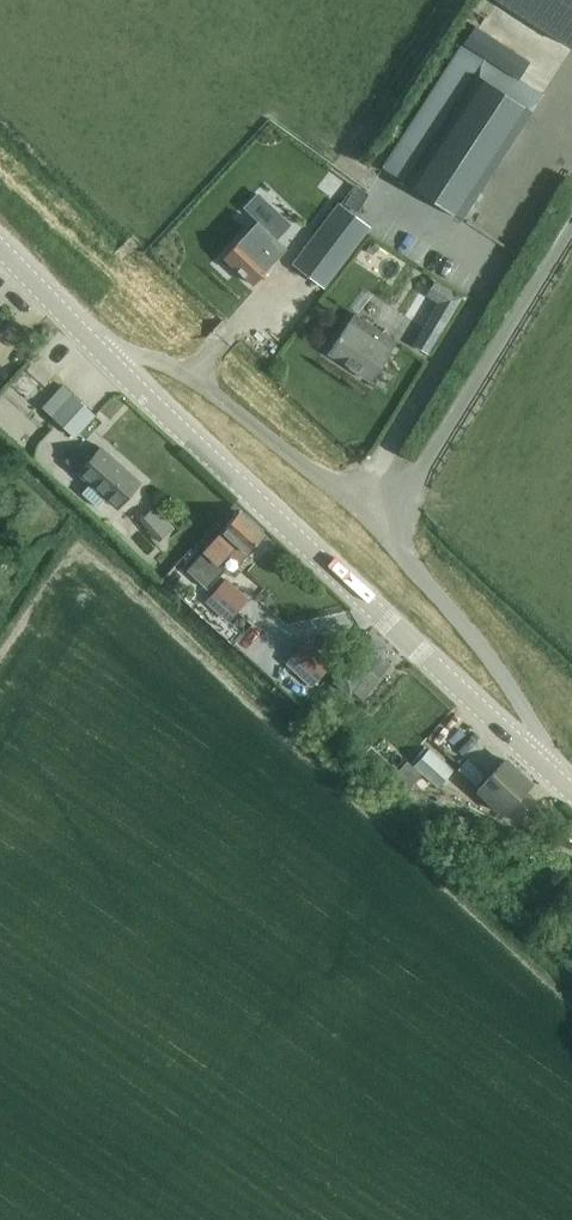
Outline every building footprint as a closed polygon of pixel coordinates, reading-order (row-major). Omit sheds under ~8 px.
[(571,47),(571,46),(571,0),(498,0),(571,47)] [(478,22),(467,40),(523,77),(535,59),(478,22)] [(462,219),(545,92),(523,77),(467,40),(383,168),(462,219)] [(342,182),(351,195),(367,184),(358,171),(342,182)] [(373,217),(343,194),(297,255),(327,278),(373,217)] [(292,234),(270,214),(261,222),(259,220),(224,257),(254,285),(289,248),(284,243),(292,234)] [(379,306),(394,283),(376,272),(361,295),(379,306)] [(437,281),(429,294),(441,302),(429,322),(441,330),(454,310),(462,297),(437,281)] [(372,381),(398,342),(354,314),(329,353),(372,381)] [(0,367),(0,386),(1,387),(14,374),(3,364),(0,367)] [(64,385),(43,407),(76,438),(90,423),(96,416),(97,416),(64,385)] [(141,482),(102,447),(91,460),(78,448),(66,461),(118,508),(141,482)] [(202,554),(187,569),(208,588),(227,569),(228,570),(235,563),(238,566),(265,536),(239,512),(213,541),(214,542),(203,555),(202,554)] [(247,597),(226,578),(207,598),(218,608),(225,601),(235,610),(247,597)] [(375,678),(385,665),(377,658),(385,647),(370,635),(335,681),(350,693),(367,671),(375,678)] [(307,642),(288,662),(314,685),(332,665),(307,642)] [(467,761),(493,737),(470,711),(444,735),(467,761)] [(387,777),(395,768),(371,745),(363,754),(387,777)] [(439,787),(454,771),(429,749),(415,765),(439,787)] [(503,816),(516,802),(532,784),(506,760),(477,791),(503,816)]
